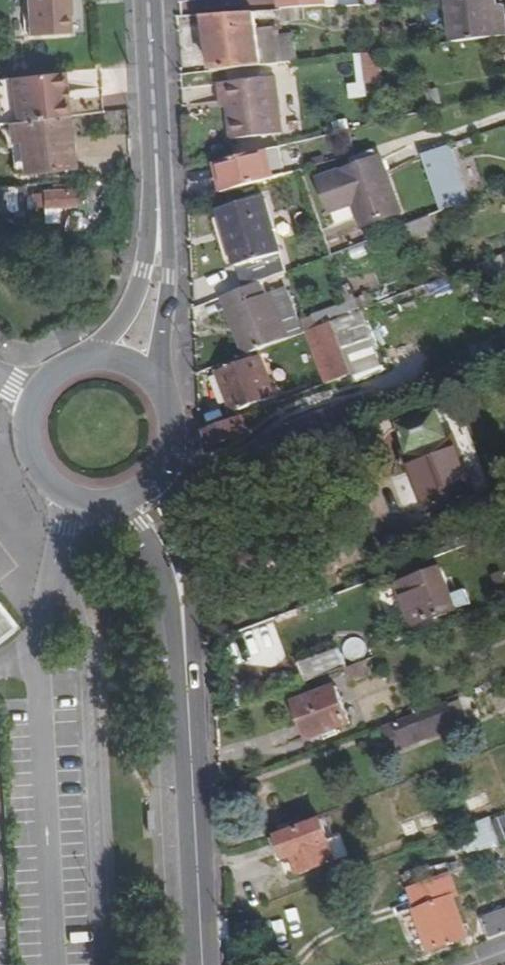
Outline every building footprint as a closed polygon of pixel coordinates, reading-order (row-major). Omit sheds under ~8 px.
[(15,36),(55,34),(53,0),(13,0),(15,36)] [(500,34),(498,5),(497,0),(449,0),(454,40),(500,34)] [(263,64),(257,9),(209,13),(215,70),(263,64)] [(363,51),(367,82),(382,80),(378,49),(363,51)] [(234,101),(229,102),(232,137),(283,131),(277,75),(233,80),(234,101)] [(29,138),(31,169),(73,164),(68,115),(14,122),(16,139),(29,138)] [(29,138),(16,139),(18,170),(31,169),(29,138)] [(460,177),(447,143),(421,152),(442,210),(468,200),(460,177)] [(225,190),(274,176),(267,148),(219,160),(225,190)] [(349,159),(352,167),(375,159),(373,151),(349,159)] [(375,159),(352,167),(319,179),(329,210),(353,201),(361,226),(400,211),(381,157),(375,159)] [(22,213),(23,187),(0,186),(0,212),(22,213)] [(44,205),(76,204),(75,187),(43,189),(44,205)] [(225,209),(244,288),(260,282),(289,271),(267,196),(225,209)] [(430,215),(419,219),(425,236),(437,232),(430,215)] [(400,227),(406,244),(425,236),(419,219),(400,227)] [(265,294),(260,282),(244,288),(222,297),(245,356),(290,338),(272,292),(265,294)] [(316,328),(317,327),(357,312),(353,303),(313,319),(316,328)] [(317,327),(337,380),(347,377),(377,365),(357,312),(317,327)] [(303,323),(306,332),(316,328),(313,319),(303,323)] [(276,399),(261,357),(218,374),(234,415),(276,399)] [(381,373),(377,365),(347,377),(349,382),(356,380),(357,383),(381,373)] [(255,462),(364,420),(359,409),(367,406),(362,394),(261,433),(249,447),(255,462)] [(292,407),(289,399),(272,405),(276,413),(292,407)] [(254,421),(276,413),(272,405),(251,413),(254,421)] [(254,421),(251,413),(243,416),(246,423),(254,421)] [(246,423),(243,416),(207,429),(213,446),(249,433),(246,423)] [(473,494),(452,435),(404,453),(424,508),(425,511),(473,494)] [(300,469),(303,478),(317,473),(320,472),(316,462),(300,469)] [(433,568),(388,586),(404,627),(436,615),(449,610),(433,568)] [(439,623),(436,615),(404,627),(388,586),(376,591),(395,639),(439,623)] [(0,614),(0,635),(10,627),(0,614)] [(308,660),(314,679),(345,667),(339,649),(308,660)] [(365,659),(345,667),(351,683),(371,675),(365,659)] [(310,735),(349,720),(336,686),(298,699),(310,735)] [(400,732),(403,738),(453,720),(447,705),(385,728),(388,736),(400,732)] [(471,822),(478,851),(504,844),(504,814),(471,822)] [(278,838),(286,858),(295,855),(301,871),(336,857),(322,820),(278,837),(278,838)] [(286,858),(278,838),(271,841),(278,861),(286,858)] [(415,900),(455,884),(450,873),(410,888),(415,900)] [(418,910),(453,897),(459,895),(455,884),(415,900),(418,910)] [(453,897),(418,910),(415,911),(431,951),(468,937),(453,897)] [(491,936),(504,931),(504,907),(482,916),(491,936)]
